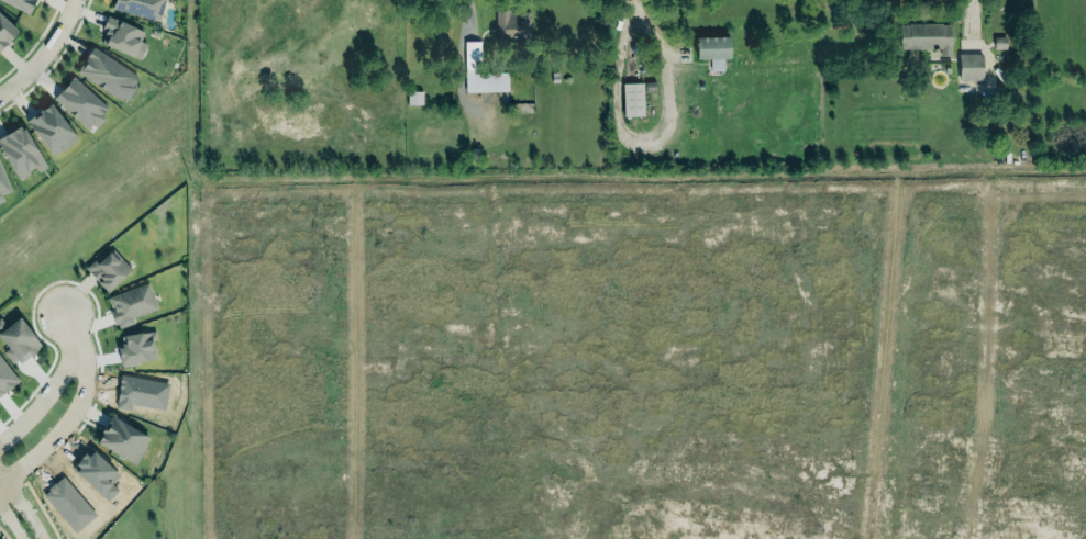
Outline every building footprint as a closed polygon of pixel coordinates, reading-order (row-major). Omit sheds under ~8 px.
[(23,16),(0,4),(0,0),(33,0),(23,16)] [(108,8),(111,0),(162,0),(153,24),(108,8)] [(528,10),(494,10),(495,40),(529,39),(528,10)] [(15,33),(0,48),(0,18),(15,33)] [(103,20),(97,29),(104,33),(99,43),(129,58),(140,33),(103,20)] [(939,49),(939,56),(950,56),(950,23),(897,23),(897,49),(939,49)] [(728,36),(695,37),(695,59),(709,59),(710,71),(723,70),(723,58),(729,58),(728,36)] [(465,92),(507,91),(506,71),(480,72),(479,41),(463,41),(465,92)] [(76,72),(87,50),(134,80),(118,101),(76,72)] [(982,54),(958,53),(958,80),(981,80),(982,54)] [(49,101),(68,80),(101,111),(84,131),(49,101)] [(623,116),(643,116),(642,83),(622,83),(623,116)] [(421,104),(421,91),(407,91),(407,104),(421,104)] [(25,120),(41,106),(42,109),(49,102),(77,137),(62,149),(60,149),(53,155),(48,151),(25,120)] [(13,179),(0,157),(0,138),(19,127),(43,167),(34,172),(31,169),(13,179)] [(10,191),(0,165),(0,195),(10,191)] [(82,272),(107,252),(128,273),(106,294),(82,272)] [(102,300),(144,288),(155,314),(117,327),(102,300)] [(37,351),(14,317),(0,326),(0,341),(15,364),(37,351)] [(114,341),(117,369),(153,363),(153,336),(114,341)] [(15,382),(0,363),(0,393),(15,382)] [(93,445),(110,418),(146,438),(132,462),(93,445)]
